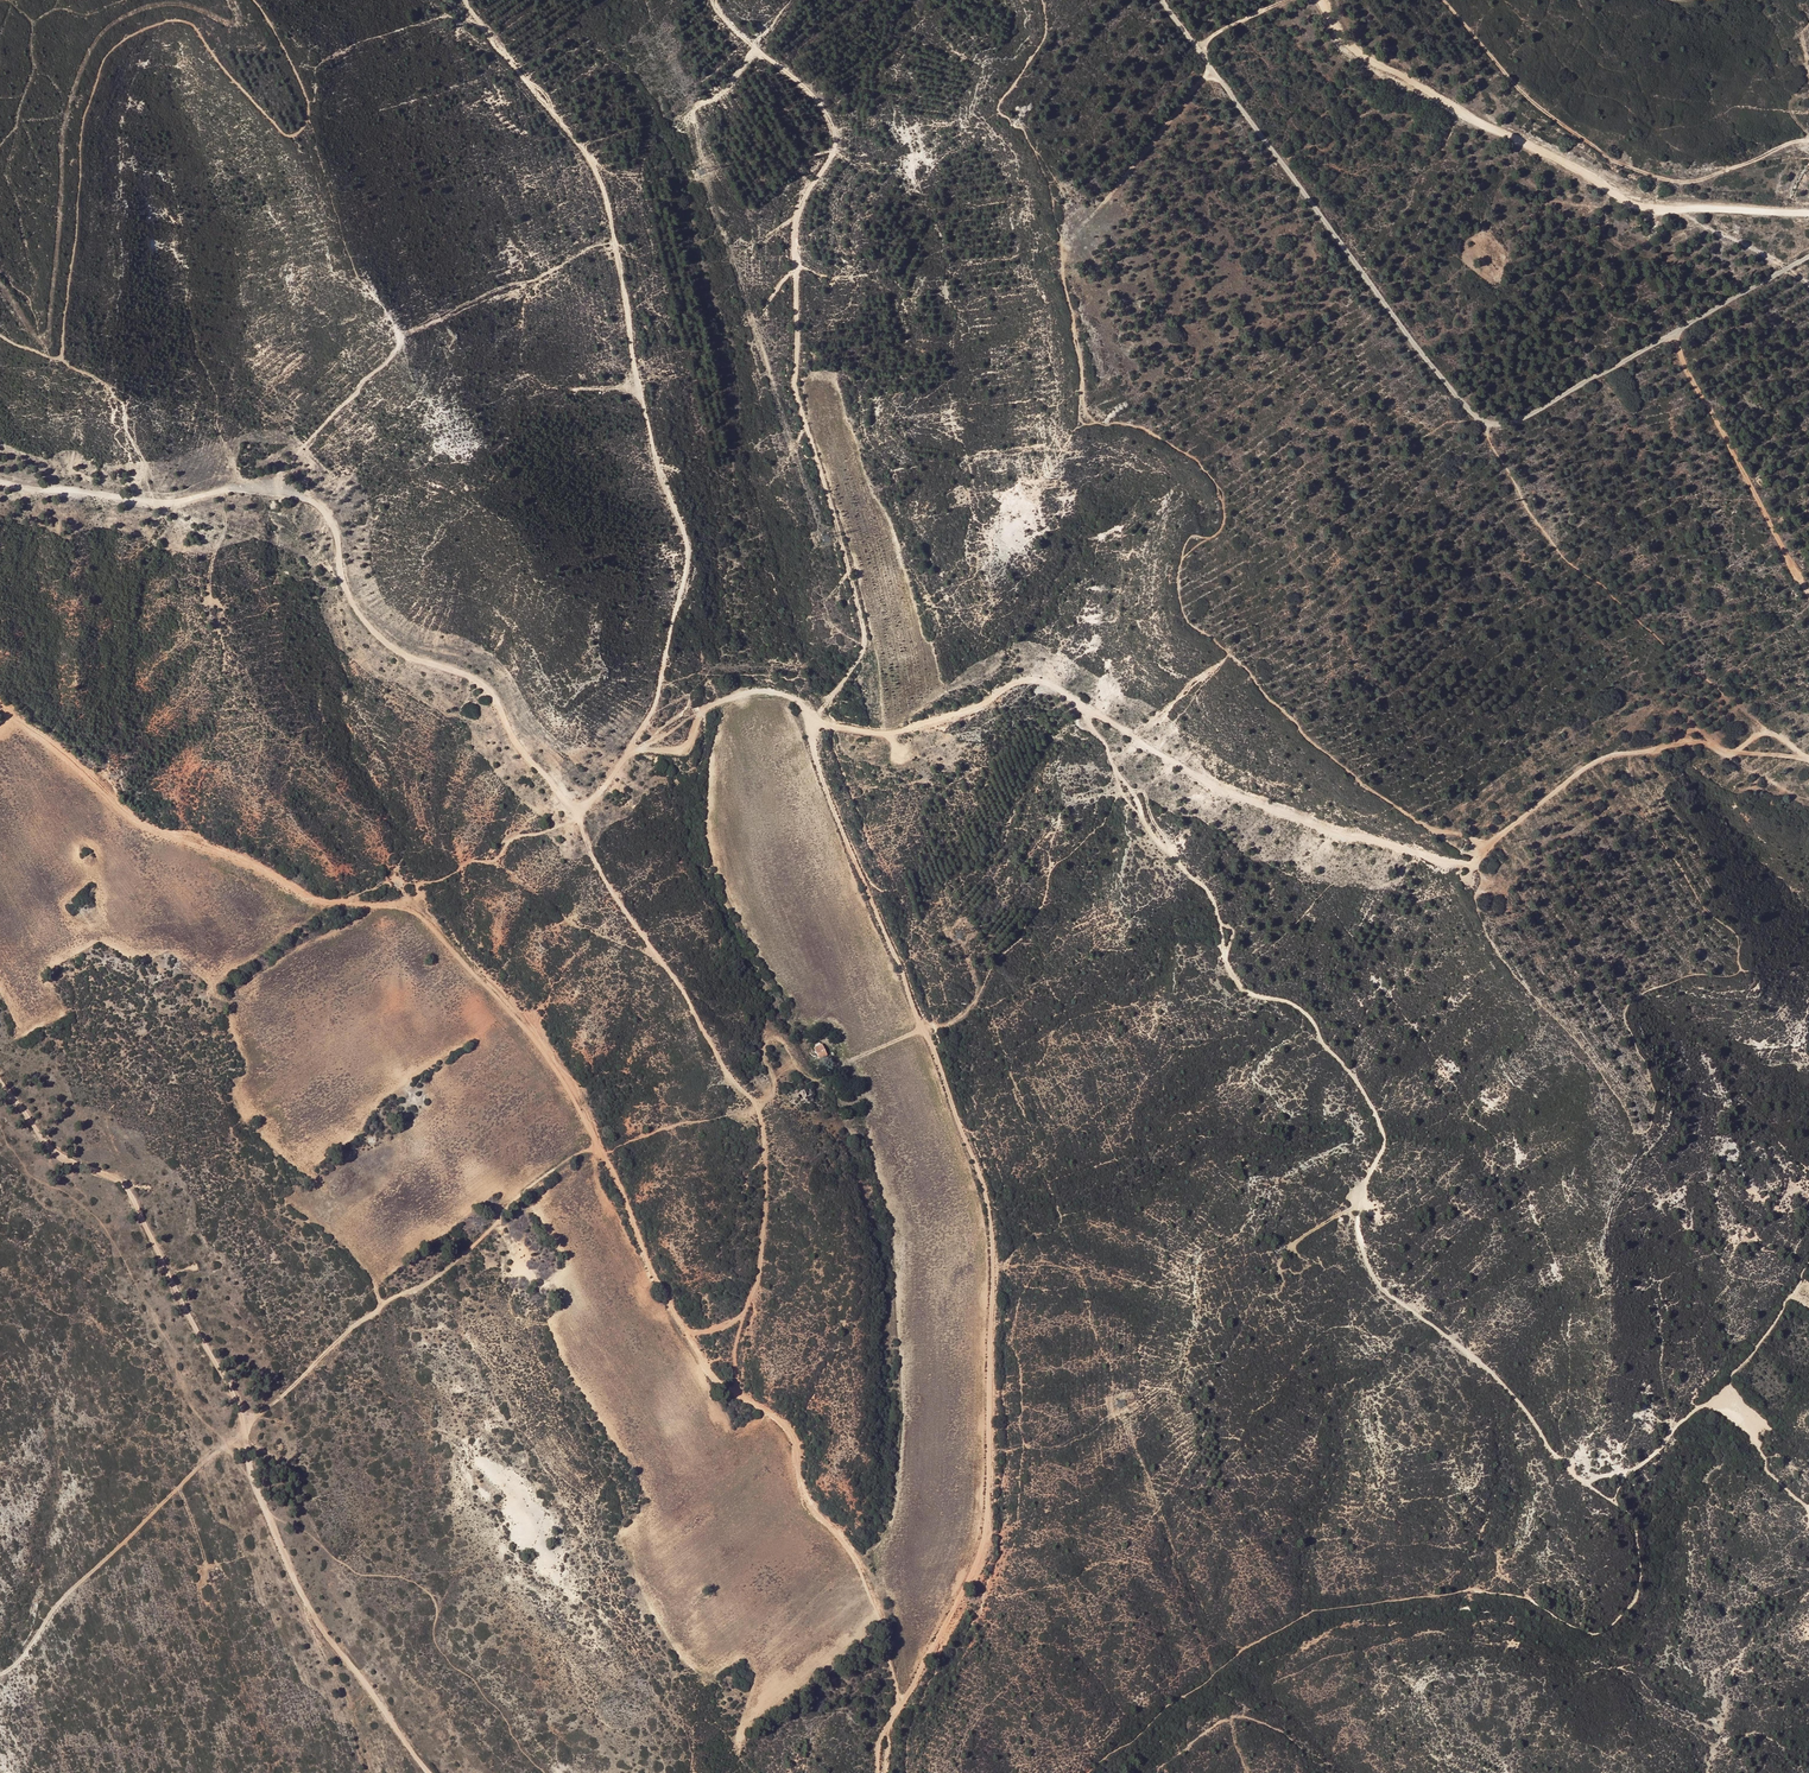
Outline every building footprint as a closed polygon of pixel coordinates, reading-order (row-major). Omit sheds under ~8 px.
[(812,1045),(819,1060),(829,1056),(821,1041),(812,1045)]
